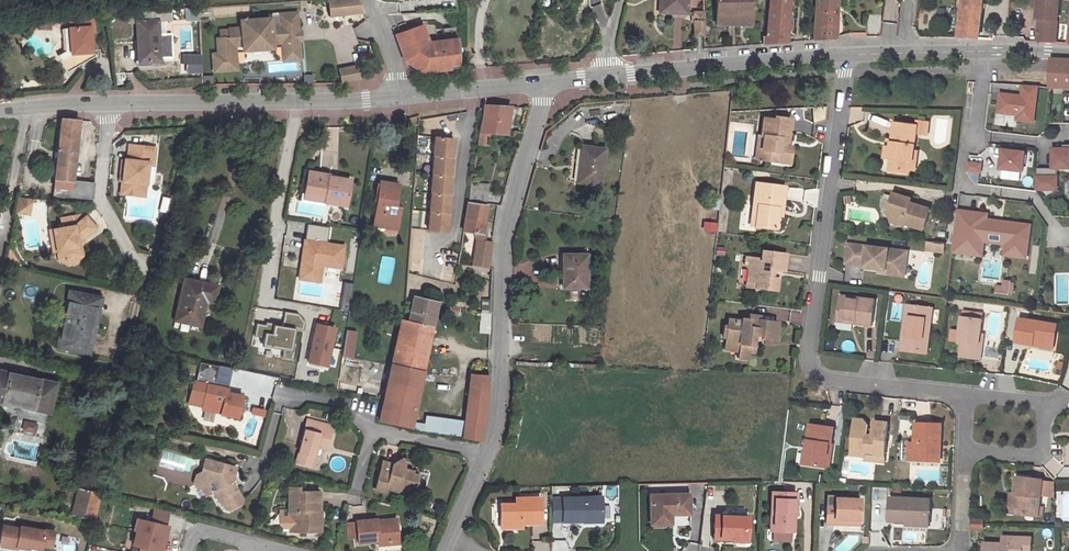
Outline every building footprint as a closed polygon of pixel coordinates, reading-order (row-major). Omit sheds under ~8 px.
[(329,16),(362,12),(358,0),(327,0),(329,16)] [(660,13),(686,14),(687,0),(660,0),(660,13)] [(716,23),(750,24),(750,0),(716,0),(716,23)] [(763,37),(763,44),(787,43),(788,30),(788,26),(790,0),(770,0),(767,37),(763,37)] [(815,13),(814,40),(836,39),(838,0),(816,0),(815,13)] [(980,39),(984,0),(964,0),(963,6),(962,13),(959,39),(980,39)] [(1037,8),(1036,19),(1039,19),(1037,42),(1055,43),(1059,0),(1038,0),(1037,8)] [(199,17),(199,8),(198,8),(190,9),(190,18),(199,17)] [(136,22),(137,25),(137,44),(141,44),(142,63),(159,63),(157,22),(170,22),(170,10),(138,12),(138,13),(138,22),(136,22)] [(704,20),(704,11),(692,11),(692,20),(704,20)] [(138,13),(128,14),(128,25),(137,25),(136,22),(138,22),(138,13)] [(270,18),(240,20),(240,28),(228,28),(229,37),(216,38),(217,53),(211,53),(212,70),(235,69),(234,45),(241,45),(241,46),(271,44),(271,43),(281,42),(282,61),(299,59),(297,40),(296,40),(295,32),(297,32),(296,13),(279,14),(279,25),(270,26),(270,18)] [(91,16),(68,18),(69,28),(68,29),(70,56),(60,61),(65,72),(78,66),(76,61),(90,54),(90,51),(89,33),(93,33),(91,16)] [(50,19),(39,20),(39,30),(49,31),(50,19)] [(704,36),(704,20),(692,20),(692,36),(704,36)] [(460,63),(459,38),(429,42),(422,25),(395,35),(405,61),(410,59),(423,66),(423,72),(449,69),(449,65),(460,63)] [(70,56),(68,29),(63,29),(64,52),(57,56),(60,61),(70,56)] [(271,44),(241,46),(242,50),(246,50),(246,52),(268,50),(268,48),(272,48),(271,44)] [(76,61),(78,66),(94,58),(90,51),(90,54),(76,61)] [(201,74),(200,54),(194,54),(188,54),(189,60),(187,60),(188,74),(201,74)] [(405,61),(423,72),(423,66),(410,59),(405,61)] [(1050,87),(1068,88),(1068,60),(1051,59),(1050,87)] [(359,66),(337,70),(339,83),(361,79),(359,66)] [(1034,122),(1038,86),(1024,85),(1022,96),(1001,93),(998,112),(1018,115),(1017,119),(1034,122)] [(482,107),(482,111),(479,132),(486,132),(506,134),(509,108),(482,107)] [(786,139),(789,139),(791,120),(775,118),(775,122),(762,120),(760,137),(764,138),(762,151),(767,151),(766,162),(778,163),(779,157),(791,158),(792,146),(788,146),(785,146),(786,139)] [(92,199),(94,183),(73,180),(79,121),(61,120),(53,195),(92,199)] [(895,123),(892,140),(891,146),(886,146),(885,158),(890,159),(889,170),(900,172),(900,169),(910,170),(911,170),(914,149),(916,134),(927,136),(929,122),(917,121),(917,126),(895,123)] [(519,141),(521,133),(513,131),(511,140),(519,141)] [(486,132),(479,132),(477,143),(484,144),(486,132)] [(435,137),(433,156),(434,156),(451,158),(453,139),(435,137)] [(756,161),(766,162),(767,151),(762,151),(764,138),(760,137),(758,137),(756,161)] [(1038,189),(1046,189),(1046,186),(1057,186),(1057,168),(1068,168),(1068,145),(1063,145),(1063,148),(1053,148),(1053,168),(1038,168),(1038,189)] [(152,149),(126,146),(125,161),(119,161),(117,183),(120,183),(119,195),(135,196),(143,190),(144,175),(149,176),(152,149)] [(605,149),(581,146),(578,167),(581,167),(580,183),(601,186),(605,149)] [(1026,152),(1003,149),(1001,169),(1023,171),(1026,152)] [(434,156),(431,174),(432,174),(450,176),(452,158),(451,158),(434,156)] [(981,163),(968,161),(967,170),(980,171),(981,163)] [(308,172),(304,193),(320,196),(320,194),(326,194),(324,203),(345,206),(350,180),(327,177),(327,175),(308,172)] [(431,193),(449,195),(451,176),(450,176),(432,174),(430,193),(431,193)] [(379,182),(373,220),(397,224),(399,211),(394,210),(397,185),(379,182)] [(756,184),(753,207),(758,208),(755,228),(775,230),(777,216),(778,210),(781,210),(785,187),(756,184)] [(487,192),(469,189),(467,202),(486,204),(487,192)] [(320,196),(304,193),(303,199),(324,203),(326,194),(320,194),(320,196)] [(430,212),(448,214),(450,195),(449,195),(431,193),(429,211),(430,212)] [(907,197),(893,193),(887,212),(893,222),(901,224),(903,223),(923,229),(929,208),(910,202),(907,197)] [(178,198),(172,197),(168,218),(173,219),(178,198)] [(30,200),(16,198),(14,212),(19,213),(30,205),(30,200)] [(719,199),(710,198),(708,208),(718,210),(719,199)] [(486,206),(467,204),(463,230),(474,232),(476,240),(471,266),(486,268),(490,243),(480,241),(486,206)] [(758,208),(753,207),(750,227),(755,228),(758,208)] [(977,213),(957,211),(952,252),(982,255),(984,241),(985,232),(990,229),(1007,231),(1006,243),(1004,254),(1027,257),(1030,232),(1022,223),(1000,220),(999,222),(995,221),(995,220),(987,219),(988,213),(977,212),(977,213)] [(428,230),(446,232),(448,214),(430,212),(428,230)] [(82,215),(60,219),(61,229),(52,230),(56,251),(59,251),(60,258),(66,263),(74,261),(78,255),(77,248),(75,240),(80,239),(93,228),(82,215)] [(395,233),(397,224),(373,220),(372,226),(384,227),(383,231),(385,234),(393,235),(395,233)] [(1022,223),(1030,232),(1031,224),(1022,223)] [(985,232),(984,241),(1006,243),(1007,231),(990,229),(985,232)] [(345,247),(305,241),(299,279),(319,282),(322,266),(341,269),(345,247)] [(946,243),(935,242),(934,250),(945,251),(946,243)] [(906,271),(908,251),(849,244),(846,263),(865,266),(865,268),(879,269),(886,270),(887,268),(906,271)] [(79,247),(77,248),(78,255),(74,261),(66,263),(60,258),(59,251),(56,251),(58,260),(66,265),(75,264),(81,256),(79,247)] [(771,262),(774,263),(784,264),(785,253),(763,250),(761,259),(746,257),(745,268),(749,269),(748,281),(758,282),(757,288),(777,291),(780,271),(773,270),(771,270),(771,262)] [(586,254),(563,255),(563,287),(586,287),(586,254)] [(1010,294),(1012,280),(1005,279),(1004,286),(997,285),(996,292),(1010,294)] [(217,287),(204,284),(184,280),(175,320),(200,325),(206,300),(214,302),(217,287)] [(92,316),(97,298),(69,292),(58,347),(85,352),(87,338),(92,339),(97,317),(92,316)] [(840,295),(837,317),(855,320),(854,324),(872,326),(876,301),(840,295)] [(407,320),(403,319),(402,319),(384,399),(414,406),(438,303),(413,297),(407,320)] [(932,308),(911,305),(909,324),(904,323),(901,351),(926,354),(932,308)] [(459,308),(451,306),(449,313),(457,315),(459,308)] [(971,318),(961,317),(959,331),(958,341),(961,342),(960,356),(981,359),(983,344),(980,344),(981,335),(983,320),(982,320),(982,313),(972,312),(971,318)] [(490,314),(482,313),(480,313),(479,332),(488,333),(490,314)] [(761,336),(760,339),(775,340),(776,322),(759,320),(759,316),(748,315),(748,321),(741,320),(740,322),(728,320),(727,327),(724,327),(722,338),(726,339),(725,344),(738,345),(737,352),(736,359),(747,360),(748,352),(754,353),(755,345),(754,345),(755,335),(761,336)] [(1034,340),(1054,343),(1057,326),(1020,319),(1016,342),(1033,345),(1034,340)] [(390,326),(380,324),(379,334),(388,335),(390,326)] [(334,329),(318,326),(310,363),(326,366),(334,329)] [(344,357),(355,358),(356,330),(345,330),(344,357)] [(959,331),(951,330),(950,340),(958,341),(959,331)] [(1053,348),(1054,343),(1034,340),(1033,345),(1053,348)] [(724,350),(737,352),(738,345),(725,344),(724,350)] [(0,373),(0,403),(49,414),(56,384),(0,373)] [(229,381),(209,376),(207,384),(227,388),(229,381)] [(486,392),(487,377),(471,376),(469,391),(486,392)] [(227,388),(207,384),(203,404),(223,408),(222,413),(222,415),(237,418),(242,396),(226,392),(227,388)] [(486,392),(469,391),(465,421),(463,436),(481,439),(482,438),(482,429),(486,392)] [(411,422),(414,406),(384,399),(378,420),(409,427),(411,422)] [(223,408),(203,404),(201,409),(222,413),(223,408)] [(411,422),(409,427),(409,429),(463,436),(465,421),(426,416),(425,424),(411,422)] [(874,421),(874,431),(873,436),(867,436),(868,431),(868,426),(864,420),(855,419),(852,456),(865,457),(865,452),(875,453),(874,456),(884,457),(888,423),(874,421)] [(325,435),(328,425),(308,420),(299,453),(309,455),(313,457),(317,443),(326,446),(329,436),(325,435)] [(809,453),(807,465),(826,468),(833,428),(810,425),(806,453),(809,453)] [(937,443),(942,443),(942,425),(917,425),(916,443),(916,460),(942,460),(942,450),(937,450),(937,443)] [(800,464),(807,465),(809,453),(806,453),(802,452),(800,464)] [(875,453),(865,452),(865,457),(865,461),(884,462),(884,457),(874,456),(875,453)] [(309,455),(299,453),(297,462),(306,465),(309,455)] [(201,458),(199,471),(203,473),(208,470),(211,461),(201,458)] [(199,471),(193,474),(191,482),(193,486),(200,487),(203,494),(211,491),(216,501),(218,500),(222,507),(227,509),(240,503),(241,499),(230,480),(229,481),(225,475),(231,471),(228,465),(211,461),(208,470),(203,473),(199,471)] [(393,465),(382,462),(374,491),(385,493),(386,490),(396,492),(397,491),(412,494),(414,490),(419,488),(416,484),(418,478),(411,476),(411,474),(402,472),(403,466),(396,464),(393,465)] [(1017,478),(1015,493),(1018,494),(1016,513),(1038,516),(1039,506),(1040,495),(1054,496),(1053,483),(1042,482),(1042,481),(1017,478)] [(298,493),(298,488),(287,489),(288,513),(291,513),(291,532),(306,531),(306,528),(320,528),(320,511),(318,511),(318,492),(309,493),(298,493)] [(94,519),(100,495),(77,489),(71,514),(94,519)] [(794,494),(770,493),(768,531),(790,533),(790,516),(794,516),(794,494)] [(1015,493),(1011,493),(1009,513),(1016,513),(1018,494),(1015,493)] [(688,494),(650,495),(651,523),(670,523),(670,514),(689,513),(688,494)] [(521,504),(515,504),(500,505),(501,528),(521,528),(521,524),(540,523),(540,497),(520,498),(521,504)] [(560,498),(560,522),(582,521),(581,519),(601,518),(601,497),(560,498)] [(560,498),(550,498),(551,522),(560,522),(560,498)] [(844,519),(859,520),(861,499),(836,498),(836,506),(826,506),(825,524),(844,525),(844,519)] [(929,500),(891,498),(890,521),(906,522),(906,525),(928,526),(929,500)] [(154,508),(151,522),(166,526),(170,512),(154,508)] [(747,518),(712,515),(711,540),(731,541),(732,539),(746,540),(747,518)] [(137,519),(134,530),(137,531),(133,546),(138,547),(154,550),(155,550),(162,550),(163,546),(161,546),(163,537),(165,538),(168,527),(166,526),(151,522),(137,519)] [(378,546),(388,545),(392,540),(398,540),(397,520),(377,522),(377,519),(355,521),(357,539),(358,544),(377,542),(378,546)] [(984,520),(972,519),(971,531),(983,532),(984,520)] [(357,539),(355,521),(347,522),(348,540),(357,539)] [(0,540),(0,549),(12,550),(15,550),(16,550),(21,550),(22,550),(23,548),(28,549),(29,547),(40,549),(40,550),(56,550),(56,548),(51,547),(54,532),(44,530),(44,531),(3,524),(0,540)] [(1021,548),(1029,548),(1030,537),(1006,536),(1006,542),(1001,542),(983,542),(982,550),(1021,550),(1021,548)]
